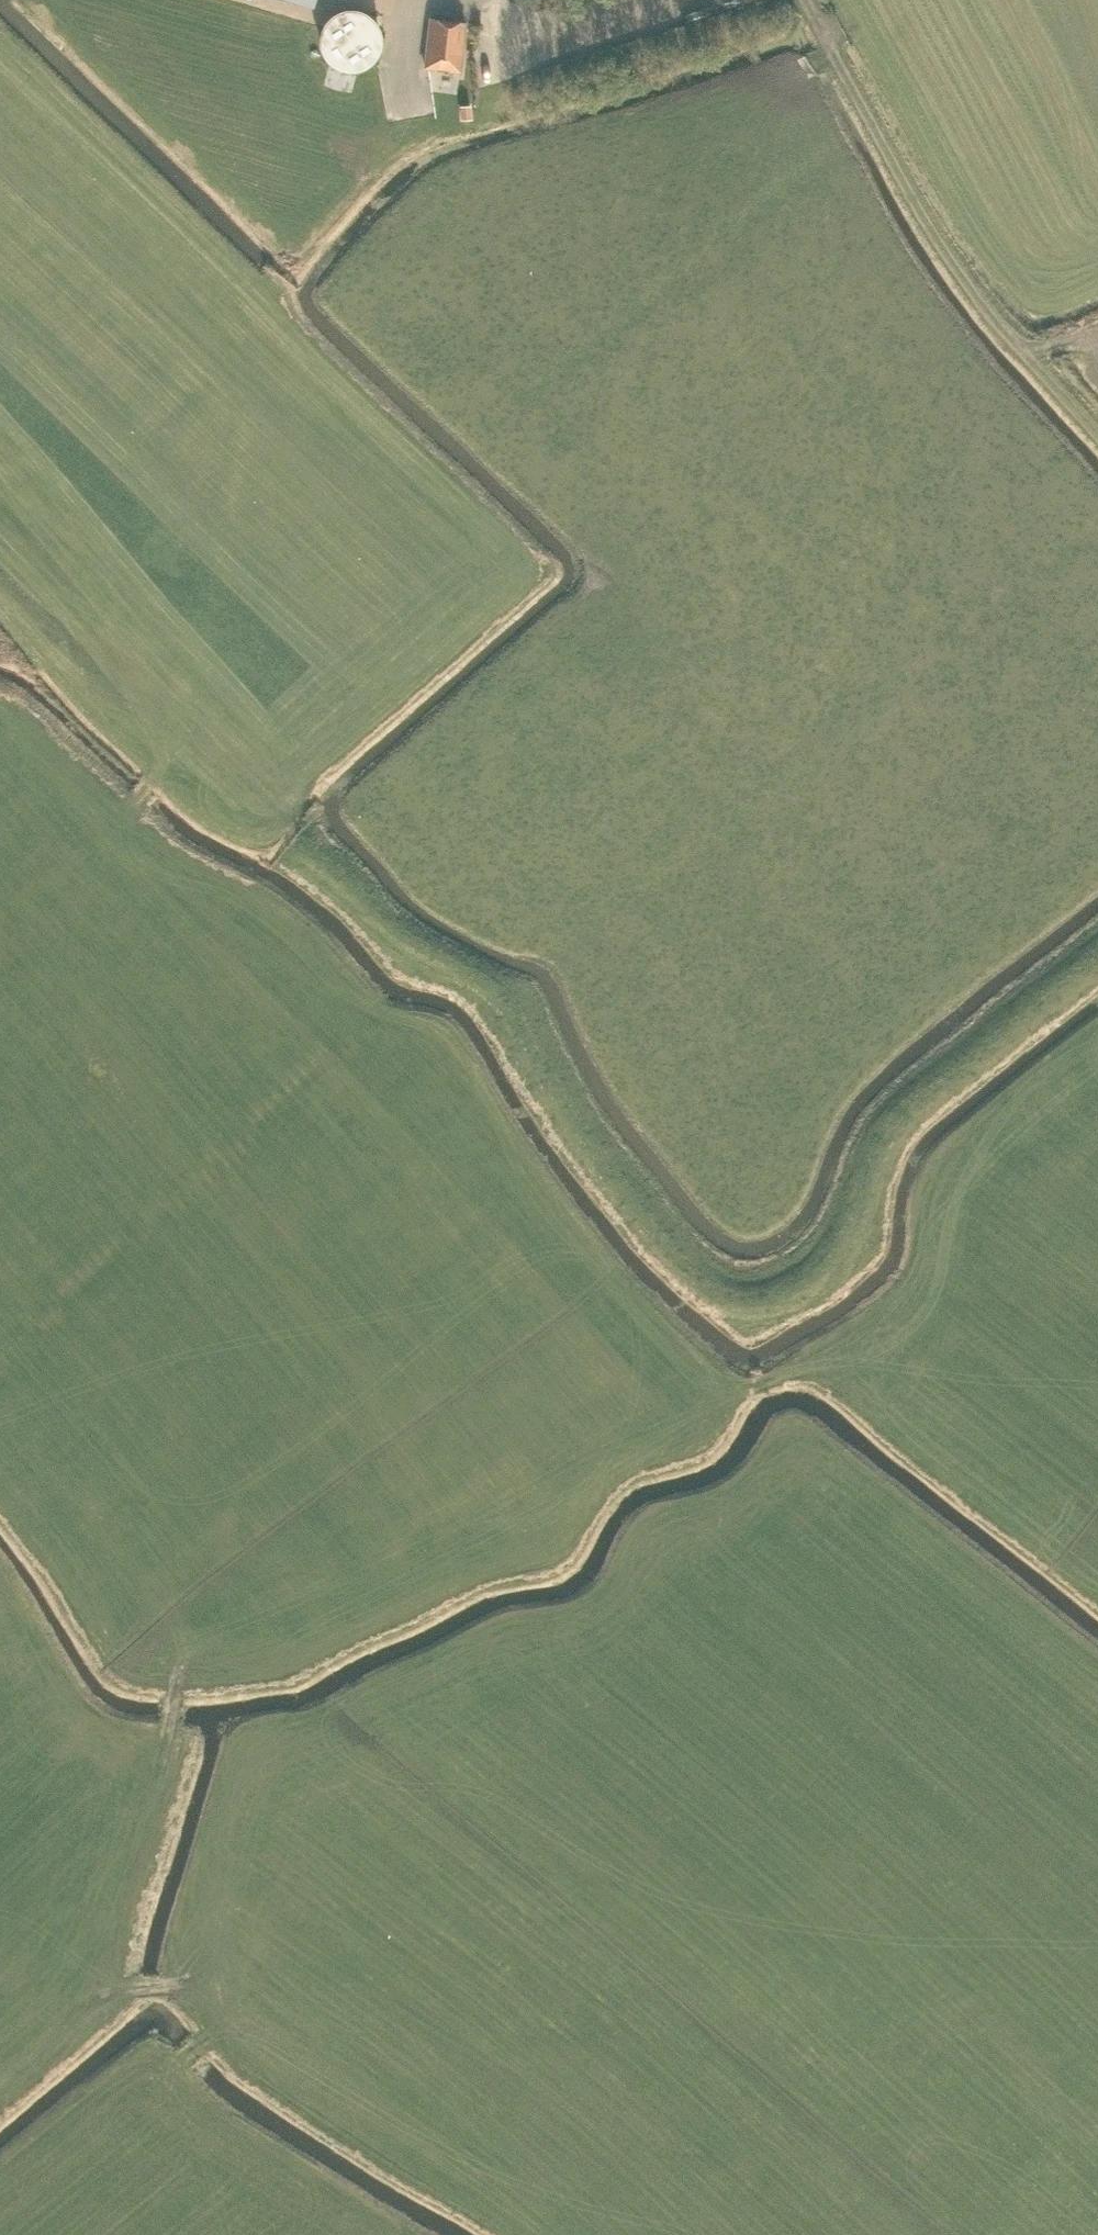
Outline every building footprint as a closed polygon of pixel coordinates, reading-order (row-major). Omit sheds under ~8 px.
[(350,10),(347,10),(344,10),(341,11),(338,13),(335,14),(332,16),(330,19),(328,21),(326,24),(324,27),(323,30),(322,33),(322,36),(322,39),(322,43),(322,46),(323,49),(325,52),(326,55),(328,58),(330,60),(333,62),(335,64),(338,66),(341,67),(344,68),(348,69),(351,69),(354,69),(357,68),(360,68),(364,66),(366,65),(369,63),(372,61),(374,59),(376,56),(378,53),(379,50),(380,47),(381,44),(381,41),(381,37),(381,34),(380,31),(379,28),(377,25),(376,22),(374,20),(371,17),(369,15),(366,13),(363,12),(360,11),(357,10),(354,10),(350,10)] [(466,22),(431,18),(425,67),(460,71),(466,22)] [(471,105),(460,105),(461,119),(471,119),(471,105)]
